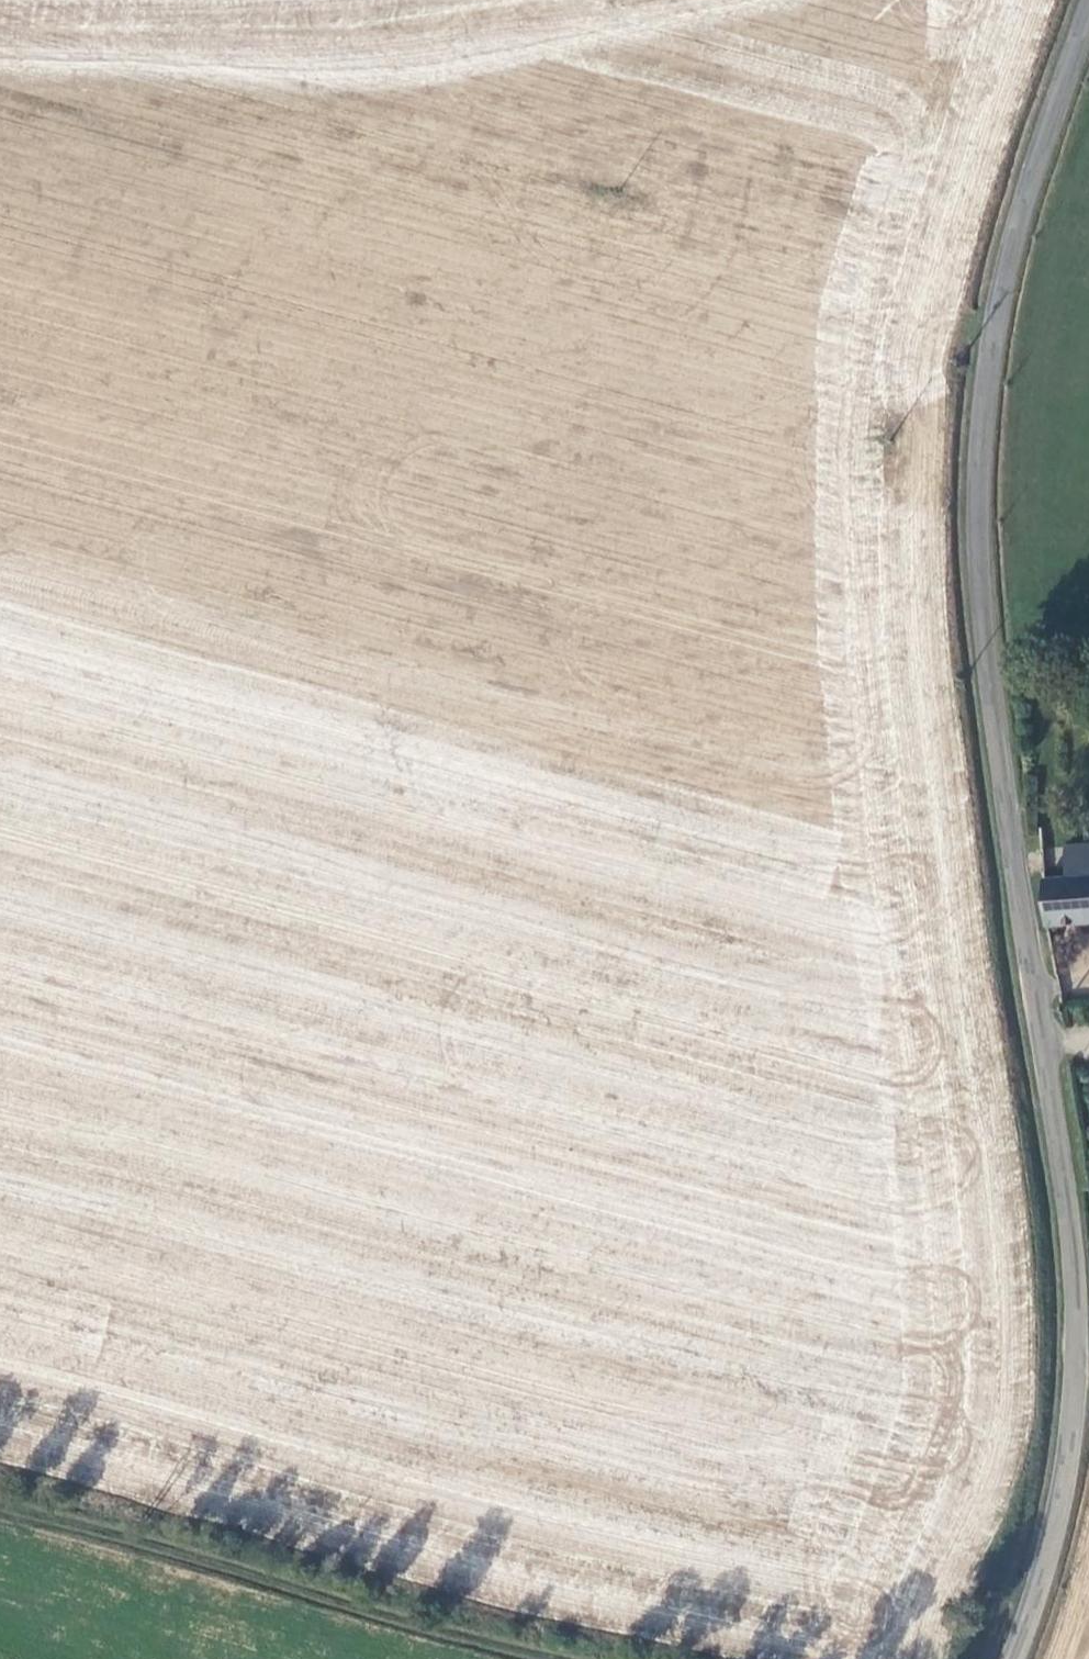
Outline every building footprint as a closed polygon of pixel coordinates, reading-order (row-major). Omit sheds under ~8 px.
[(1088,925),(1088,880),(1041,883),(1048,928),(1088,925)]
